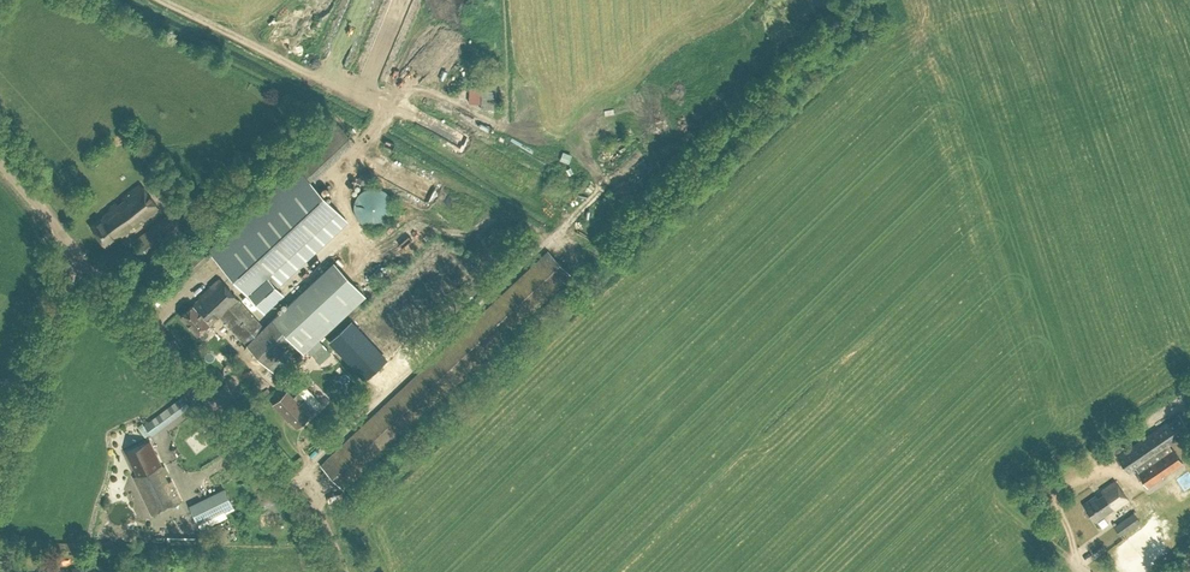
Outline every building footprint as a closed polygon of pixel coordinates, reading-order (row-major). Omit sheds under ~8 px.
[(468,86),(468,101),(480,101),(480,89),(480,86),(468,86)] [(496,89),(480,89),(480,101),(480,107),(496,107),(496,89)] [(335,208),(310,181),(309,180),(314,176),(299,159),(298,159),(297,167),(209,249),(218,258),(218,259),(246,290),(264,309),(283,291),(278,286),(277,284),(346,220),(335,208)] [(580,171),(570,169),(568,178),(578,181),(580,171)] [(106,245),(112,240),(118,235),(121,238),(159,209),(139,183),(121,197),(123,199),(117,204),(115,202),(101,212),(103,214),(91,224),(106,245)] [(363,223),(370,226),(378,226),(384,223),(390,218),(393,212),(394,204),(392,197),(388,191),(382,187),(374,186),(367,187),(361,191),(356,197),(354,204),(355,211),(358,218),(363,223)] [(137,238),(153,258),(205,217),(188,197),(137,238)] [(575,251),(570,245),(565,250),(570,256),(575,251)] [(582,270),(563,249),(555,256),(574,276),(582,270)] [(320,463),(343,488),(571,274),(548,250),(320,463)] [(197,333),(198,331),(202,335),(204,335),(208,332),(208,330),(204,326),(207,323),(209,325),(220,315),(238,336),(267,365),(274,371),(299,346),(304,352),(365,295),(334,261),(264,327),(263,326),(218,277),(198,296),(200,298),(193,305),(192,303),(181,314),(197,333)] [(167,280),(173,286),(178,281),(173,275),(167,280)] [(353,326),(333,346),(348,362),(353,357),(373,377),(389,362),(353,326)] [(367,390),(372,395),(377,390),(372,385),(367,390)] [(297,426),(308,415),(298,404),(305,397),(299,391),(292,398),(286,391),(272,404),(285,417),(287,416),(297,426)] [(145,424),(144,424),(150,432),(152,434),(190,405),(183,395),(151,419),(145,424)] [(1169,444),(1189,430),(1189,428),(1180,413),(1117,455),(1128,472),(1136,467),(1139,471),(1138,471),(1147,486),(1183,462),(1173,447),(1172,448),(1169,444)] [(124,426),(128,433),(136,428),(132,421),(124,426)] [(163,466),(150,439),(125,451),(137,474),(133,476),(152,514),(182,500),(172,479),(168,481),(165,473),(168,472),(165,465),(163,466)] [(181,453),(177,446),(172,449),(175,456),(181,453)] [(1128,499),(1116,480),(1101,490),(1103,493),(1097,497),(1095,495),(1083,503),(1096,521),(1114,508),(1128,499)] [(127,513),(117,484),(109,487),(118,516),(127,513)] [(225,487),(189,505),(198,522),(224,509),(233,505),(225,487)] [(1133,512),(1114,526),(1120,535),(1140,521),(1133,512)] [(82,553),(82,542),(49,541),(48,552),(82,553)]
